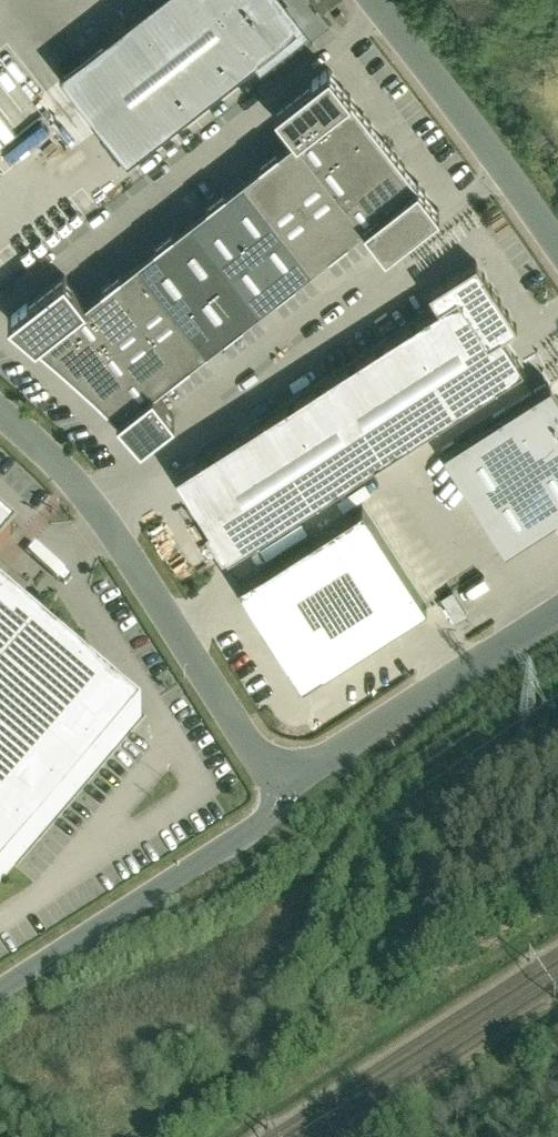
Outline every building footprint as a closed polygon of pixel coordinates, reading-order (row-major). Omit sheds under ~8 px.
[(58,71),(127,159),(299,25),(279,0),(150,0),(58,71)] [(64,274),(8,318),(10,320),(17,326),(18,327),(33,340),(36,342),(42,347),(44,349),(59,361),(61,364),(68,369),(69,371),(76,377),(78,379),(93,392),(95,394),(101,400),(103,402),(117,416),(119,418),(125,424),(126,426),(139,440),(141,442),(175,416),(155,390),(365,225),(385,251),(439,209),(329,67),(275,109),(295,135),(85,300),(64,274)] [(229,556),(524,367),(503,333),(517,324),(476,260),(429,290),(438,305),(175,474),(211,530),(205,533),(222,560),(229,556)] [(551,382),(484,424),(484,423),(442,450),(505,549),(555,518),(557,522),(557,393),(551,382)] [(362,502),(237,582),(302,683),(427,603),(362,502)] [(12,536),(11,536),(17,530),(3,518),(4,516),(0,512),(0,550),(12,536)] [(465,613),(450,590),(439,597),(454,620),(465,613)] [(141,715),(0,594),(0,881),(141,715)]
